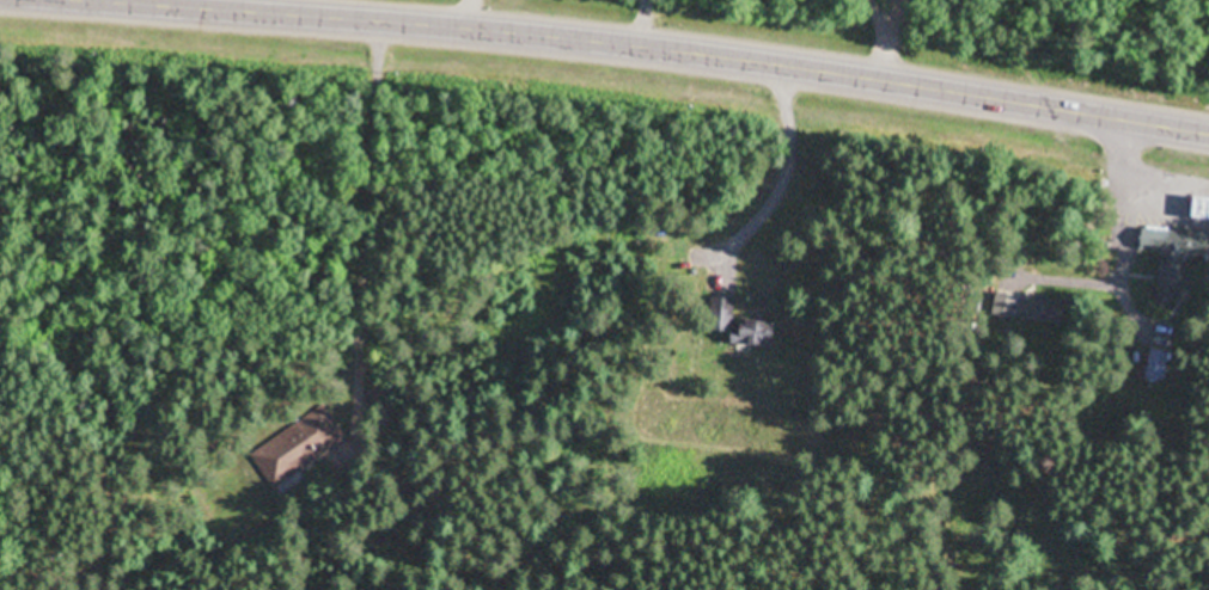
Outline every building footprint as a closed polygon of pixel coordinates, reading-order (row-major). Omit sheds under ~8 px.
[(1208,221),(1208,198),(1203,197),(1201,220),(1208,221)] [(1196,231),(1208,231),(1208,253),(1140,242),(1142,223),(1166,226),(1166,223),(1197,227),(1196,231)] [(1155,295),(1186,299),(1192,252),(1164,247),(1155,295)] [(1027,294),(1020,315),(1062,326),(1068,301),(1027,294)] [(734,300),(714,299),(713,329),(734,329),(734,300)] [(778,322),(735,323),(735,346),(778,346),(778,322)] [(266,439),(273,454),(263,458),(273,478),(341,445),(324,411),(266,439)]
